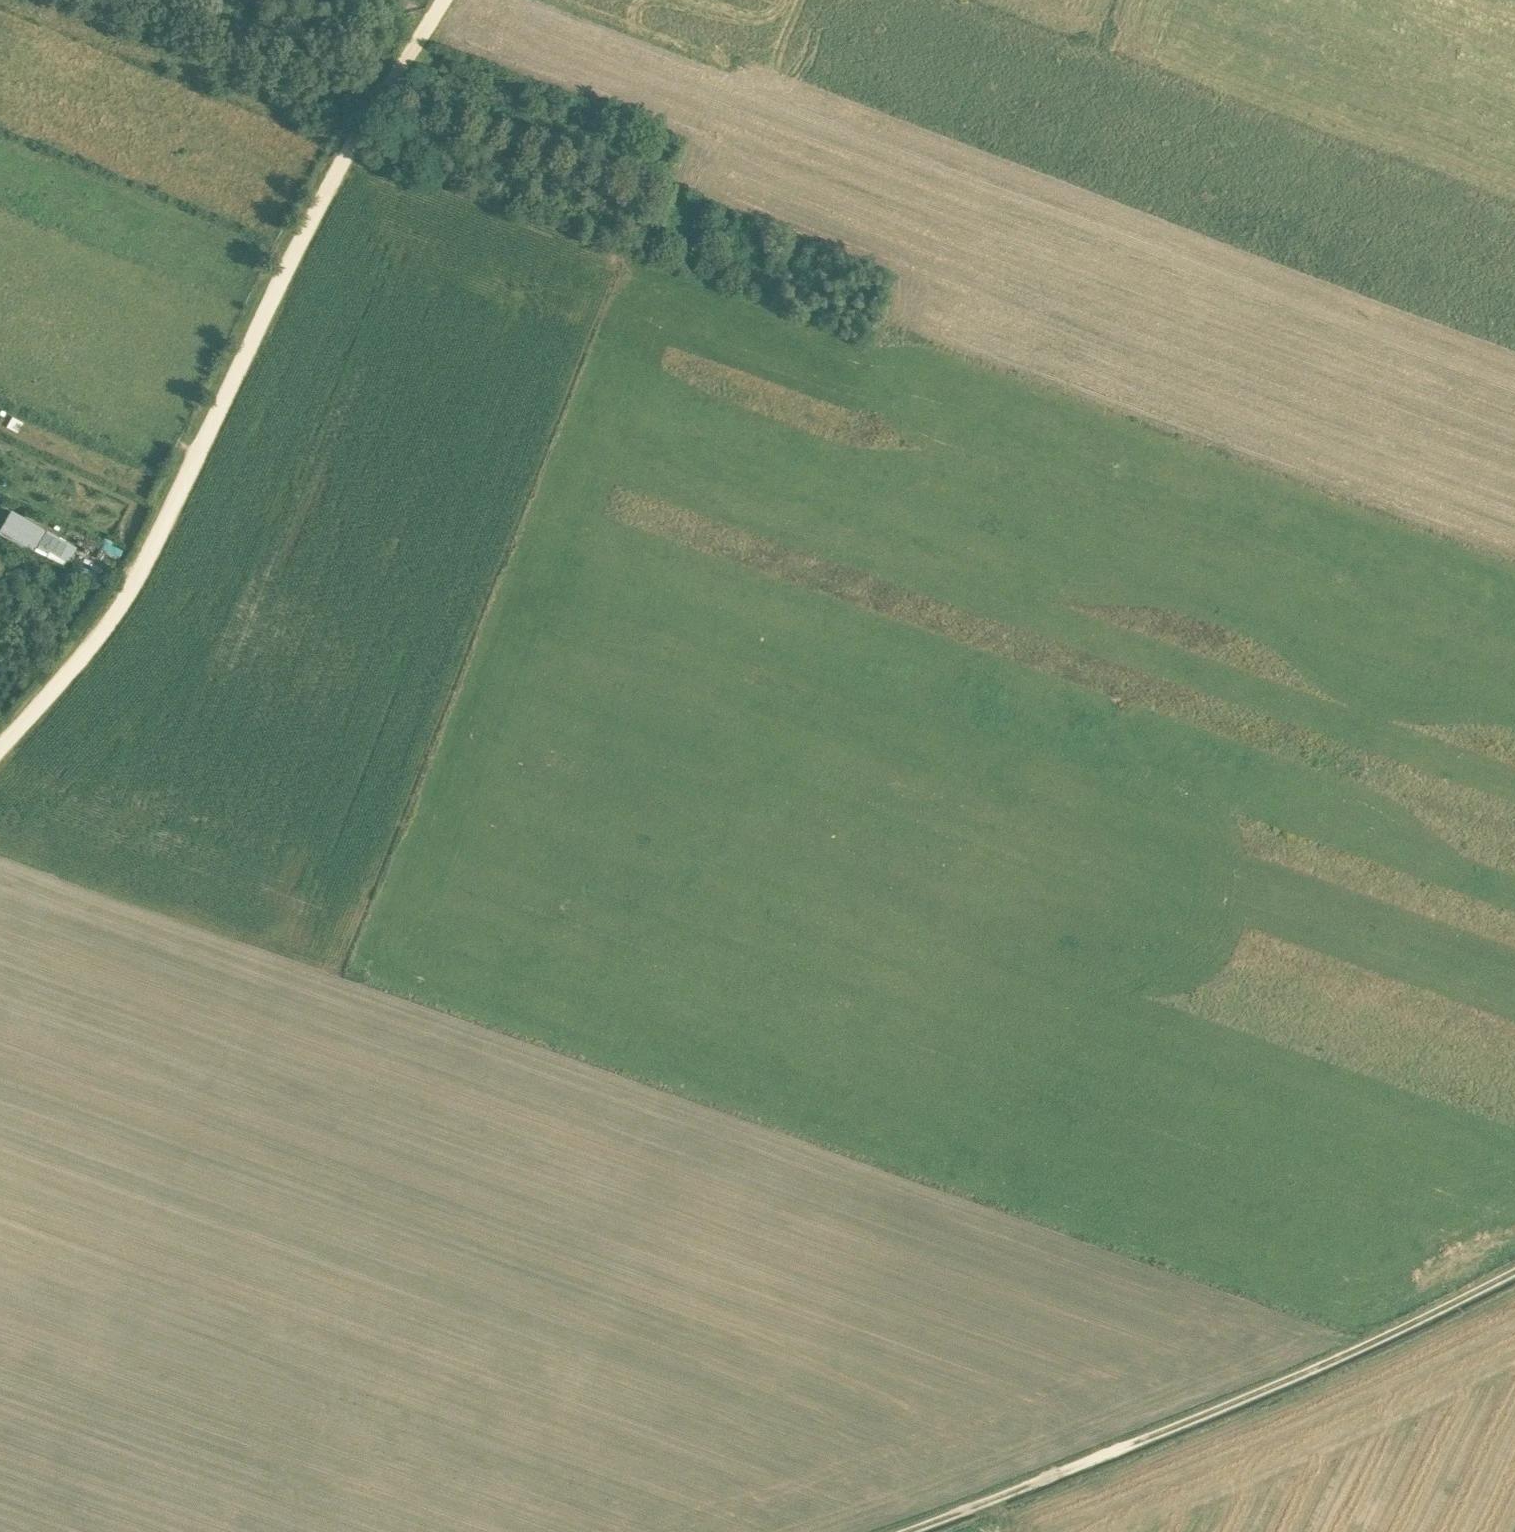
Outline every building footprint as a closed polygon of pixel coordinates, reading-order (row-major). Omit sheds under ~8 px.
[(50,534),(42,548),(69,564),(77,550),(50,534)]
